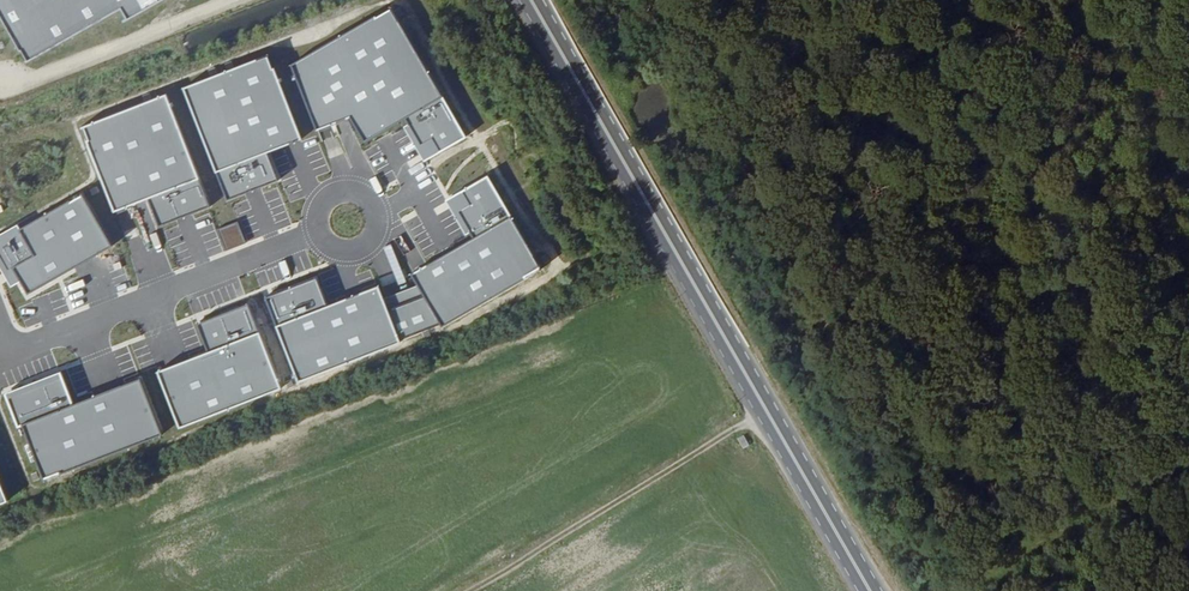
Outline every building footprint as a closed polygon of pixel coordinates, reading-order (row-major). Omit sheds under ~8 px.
[(21,51),(22,50),(27,60),(26,60),(27,63),(121,9),(127,18),(123,20),(124,22),(164,0),(0,0),(0,15),(21,51)] [(470,142),(396,12),(295,69),(319,110),(334,101),(362,149),(405,124),(429,165),(470,142)] [(268,60),(186,92),(229,204),(282,183),(272,156),(301,145),(268,60)] [(169,95),(86,128),(120,216),(152,204),(160,223),(211,203),(169,95)] [(471,240),(413,273),(423,289),(442,322),(444,327),(544,270),(489,176),(448,199),(471,240)] [(0,242),(0,256),(21,293),(29,288),(33,296),(113,251),(87,203),(25,237),(22,230),(0,242)] [(225,249),(245,243),(238,222),(218,228),(225,249)] [(318,276),(267,297),(302,381),(401,341),(386,305),(378,284),(330,304),(318,276)] [(423,289),(386,305),(401,341),(442,322),(423,289)] [(210,353),(161,372),(183,427),(284,387),(252,306),(200,327),(210,353)] [(62,370),(9,391),(24,429),(27,428),(48,484),(167,439),(145,382),(77,408),(62,370)]
